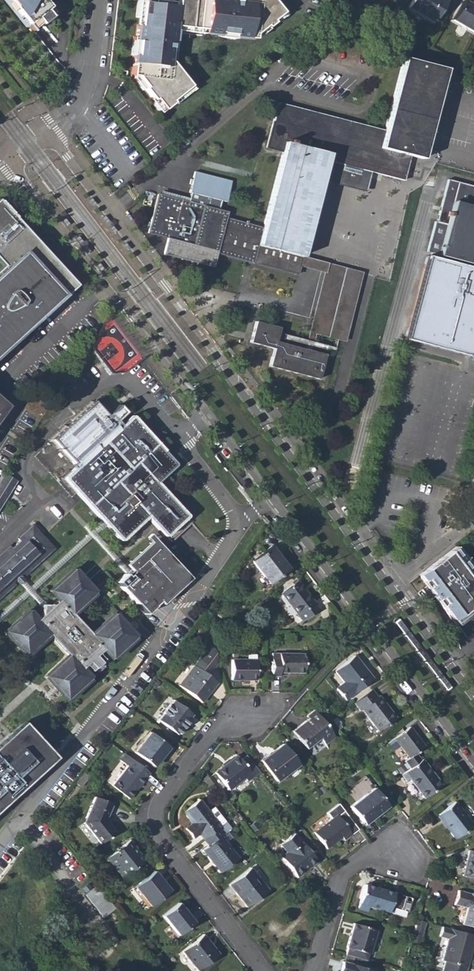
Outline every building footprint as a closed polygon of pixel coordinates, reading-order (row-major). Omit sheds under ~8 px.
[(32,28),(54,11),(45,0),(10,0),(32,28)] [(238,1),(233,0),(225,0),(225,4),(216,3),(217,0),(178,0),(177,2),(171,0),(167,0),(167,5),(142,2),(140,25),(137,25),(136,39),(138,40),(136,54),(134,54),(132,74),(137,75),(146,86),(144,88),(153,99),(155,98),(164,109),(173,101),(171,100),(190,85),(169,59),(171,42),(173,43),(175,26),(204,29),(204,33),(219,35),(219,32),(234,34),(234,36),(254,38),(255,34),(265,25),(267,27),(273,22),(272,20),(282,12),(273,0),(239,0),(238,1)] [(447,0),(411,0),(407,8),(434,23),(447,0)] [(464,0),(463,0),(452,21),(473,34),(473,6),(464,0)] [(307,163),(324,168),(321,181),(364,192),(368,178),(380,181),(382,175),(404,181),(410,156),(422,159),(429,133),(411,128),(424,78),(442,82),(445,69),(403,57),(384,130),(277,103),(266,148),(282,152),(262,228),(225,218),(227,211),(218,209),(221,201),(226,202),(231,181),(194,171),(189,192),(190,193),(188,202),(158,194),(148,233),(167,238),(163,254),(212,267),(216,253),(297,274),(299,265),(301,257),(309,226),(292,222),(307,163)] [(411,128),(429,133),(442,82),(424,78),(411,128)] [(292,222),(309,226),(321,181),(324,168),(307,163),(292,222)] [(447,179),(436,222),(434,221),(426,252),(439,256),(440,253),(473,262),(473,186),(447,179)] [(73,285),(0,205),(0,261),(4,266),(0,270),(0,337),(8,330),(14,338),(73,285)] [(426,256),(404,339),(471,357),(472,354),(473,354),(473,269),(426,256)] [(324,272),(326,273),(328,264),(301,257),(299,265),(324,272)] [(331,319),(327,336),(345,341),(362,273),(328,264),(326,273),(324,272),(307,340),(314,342),(316,333),(318,334),(322,317),(331,319)] [(327,336),(331,319),(322,317),(318,334),(327,336)] [(278,332),(280,327),(255,321),(249,343),(273,349),(268,366),(319,380),(325,354),(311,351),(305,349),(286,344),(282,343),(276,342),(277,337),(278,332)] [(14,338),(8,330),(0,337),(0,351),(14,338)] [(329,356),(334,357),(336,347),(314,342),(307,340),(278,332),(277,337),(283,339),(282,343),(286,344),(287,340),(306,345),(305,349),(311,351),(312,347),(330,351),(329,356)] [(60,395),(68,404),(77,396),(69,387),(60,395)] [(131,416),(118,429),(94,402),(93,402),(91,400),(71,419),(73,421),(85,434),(78,440),(66,426),(64,425),(48,439),(69,462),(71,460),(77,466),(71,471),(69,469),(59,478),(74,495),(76,493),(119,540),(146,515),(160,530),(158,532),(168,543),(170,542),(171,542),(191,522),(185,516),(155,483),(152,480),(169,464),(154,448),(156,445),(156,444),(131,416)] [(66,426),(78,440),(85,434),(73,421),(66,426)] [(152,480),(155,483),(174,466),(174,464),(174,462),(156,444),(156,445),(154,448),(169,464),(152,480)] [(17,480),(5,473),(0,481),(0,508),(17,480)] [(52,549),(32,526),(18,539),(20,540),(12,548),(10,546),(0,555),(0,597),(3,595),(3,594),(14,584),(12,582),(15,580),(19,585),(20,584),(24,580),(20,575),(23,573),(24,575),(39,561),(40,563),(45,558),(44,557),(52,549)] [(189,584),(154,545),(126,571),(129,574),(116,586),(145,618),(158,606),(161,609),(189,584)] [(269,584),(289,568),(271,546),(251,561),(269,584)] [(465,559),(456,546),(450,551),(460,563),(465,559)] [(472,577),(473,569),(465,559),(460,563),(450,551),(419,575),(456,623),(470,613),(467,609),(469,597),(473,598),(473,577),(472,577)] [(71,613),(93,592),(72,570),(50,590),(58,600),(52,605),(46,605),(45,602),(44,603),(42,601),(38,604),(40,606),(40,607),(42,608),(42,615),(36,620),(27,611),(5,631),(25,654),(48,633),(68,655),(45,676),(66,699),(89,678),(80,669),(85,664),(91,671),(95,668),(98,671),(104,666),(100,662),(104,659),(97,653),(102,649),(111,658),(134,637),(113,614),(90,635),(71,613)] [(20,584),(38,604),(42,601),(24,580),(20,584)] [(302,622),(319,609),(298,581),(281,593),(302,622)] [(195,667),(180,686),(200,702),(210,690),(211,690),(216,683),(207,676),(212,669),(218,662),(211,644),(199,659),(194,666),(195,667)] [(304,673),(304,654),(272,653),(271,676),(279,676),(280,673),(304,673)] [(353,694),(373,679),(355,655),(335,671),(343,682),(336,688),(345,700),(353,694)] [(257,680),(257,660),(231,659),(231,680),(257,680)] [(379,696),(378,697),(372,689),(354,703),(360,711),(362,710),(378,732),(396,718),(379,696)] [(186,723),(193,714),(173,700),(158,720),(176,733),(185,722),(186,723)] [(325,745),(335,737),(314,710),(306,716),(308,718),(292,731),(306,749),(320,738),(325,745)] [(55,757),(23,722),(0,743),(0,744),(21,725),(50,757),(0,803),(0,807),(55,757)] [(50,757),(21,725),(0,744),(0,803),(50,757)] [(416,754),(424,747),(409,727),(394,738),(400,746),(408,758),(404,761),(410,769),(421,760),(416,754)] [(163,755),(169,747),(149,732),(134,752),(152,766),(161,754),(163,755)] [(388,744),(393,751),(400,746),(394,738),(388,744)] [(101,750),(104,753),(110,745),(106,742),(101,750)] [(277,781),(298,765),(282,744),(275,749),(277,751),(270,756),(269,754),(261,760),(277,781)] [(236,755),(215,772),(229,790),(244,778),(247,781),(253,776),(260,771),(246,753),(239,758),(236,755)] [(129,799),(144,780),(149,773),(125,754),(120,761),(127,766),(111,786),(129,799)] [(425,799),(442,785),(422,759),(421,760),(410,769),(401,775),(406,782),(410,779),(425,799)] [(80,787),(88,777),(83,772),(75,783),(80,787)] [(364,825),(388,806),(374,788),(350,806),(364,825)] [(106,820),(113,804),(94,797),(83,822),(100,844),(115,832),(106,820)] [(199,800),(183,812),(192,823),(185,829),(193,838),(199,833),(204,839),(220,827),(225,823),(214,809),(209,813),(199,800)] [(455,840),(473,825),(455,801),(438,814),(449,827),(447,829),(455,840)] [(344,840),(352,834),(358,829),(338,803),(327,812),(331,818),(313,832),(326,849),(342,837),(344,840)] [(221,836),(225,833),(220,827),(204,839),(208,846),(202,850),(220,873),(239,858),(221,836)] [(308,850),(294,834),(280,845),(286,852),(281,856),(297,877),(311,866),(302,854),(308,850)] [(132,849),(135,846),(130,840),(106,858),(122,878),(142,862),(132,849)] [(302,854),(311,866),(317,862),(308,850),(302,854)] [(468,850),(462,876),(473,879),(473,851),(468,850)] [(247,907),(268,890),(251,868),(229,885),(247,907)] [(159,879),(160,878),(154,871),(135,886),(151,906),(170,891),(164,883),(163,884),(159,879)] [(116,892),(110,884),(102,890),(109,898),(116,892)] [(405,896),(394,893),(364,884),(359,903),(369,906),(389,912),(391,913),(393,908),(406,912),(409,902),(403,901),(405,896)] [(470,893),(458,890),(454,904),(467,908),(462,925),(473,928),(473,894),(470,893)] [(178,936),(194,923),(178,903),(162,916),(178,936)] [(357,909),(367,912),(369,906),(359,903),(357,909)] [(423,931),(425,922),(417,919),(414,928),(423,931)] [(370,954),(377,930),(353,923),(346,948),(370,954)] [(442,961),(445,962),(443,969),(442,970),(466,970),(473,943),(473,935),(443,927),(440,937),(448,939),(442,961)] [(419,945),(423,931),(414,928),(413,933),(410,942),(419,945)] [(219,954),(203,934),(182,951),(197,970),(198,970),(219,954)] [(341,962),(339,970),(377,970),(341,962)]
